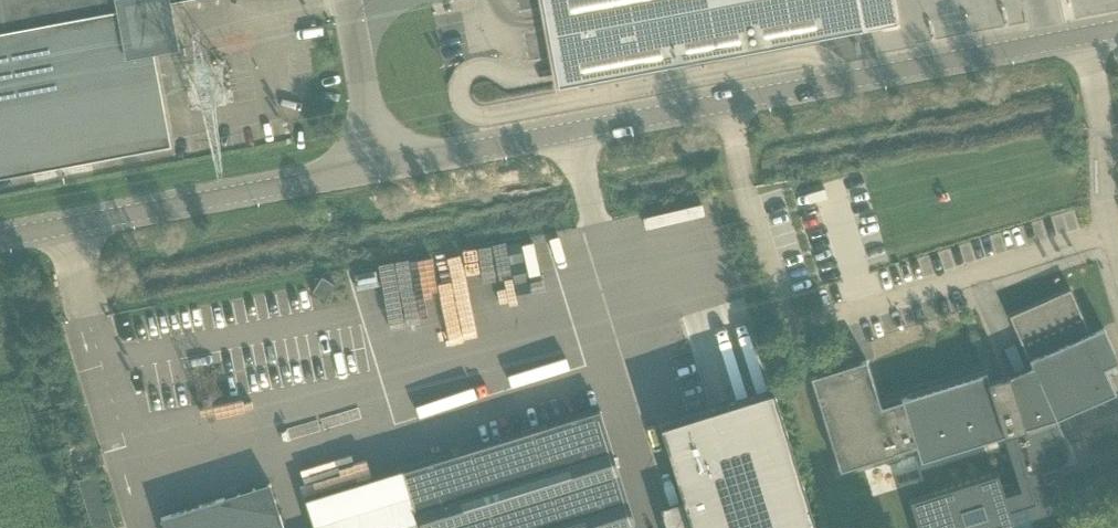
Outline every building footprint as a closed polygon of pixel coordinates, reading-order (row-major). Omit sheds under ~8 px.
[(164,3),(179,0),(0,0),(0,34),(164,3)] [(559,88),(861,31),(863,31),(898,24),(893,0),(542,0),(559,88)] [(172,44),(164,3),(0,34),(0,177),(170,145),(151,47),(152,47),(152,48),(172,44)] [(677,205),(623,221),(632,249),(686,232),(677,205)] [(692,227),(722,219),(719,208),(689,216),(692,227)] [(567,240),(537,249),(550,288),(579,279),(567,240)] [(325,300),(335,285),(322,276),(312,292),(325,300)] [(811,380),(840,473),(916,449),(920,462),(1004,436),(1033,527),(1069,527),(1054,479),(1046,482),(1044,474),(1058,469),(1060,468),(1062,467),(1064,465),(1066,463),(1067,461),(1068,459),(1069,456),(1069,454),(1069,451),(1069,449),(1068,446),(1057,420),(1117,394),(1105,368),(1090,333),(1070,289),(1009,316),(1032,366),(1026,369),(1024,369),(1015,373),(1008,376),(990,382),(987,372),(900,399),(879,405),(866,363),(811,380)] [(338,392),(336,382),(353,379),(350,362),(235,383),(239,409),(338,392)] [(660,425),(692,527),(817,527),(774,390),(660,425)] [(574,417),(405,469),(405,468),(305,499),(314,527),(608,527),(574,417)] [(998,474),(910,502),(918,527),(1015,527),(998,474)] [(225,500),(224,499),(225,499),(224,498),(161,517),(164,527),(284,527),(280,514),(278,514),(274,502),(276,501),(275,499),(274,499),(270,486),(271,486),(270,483),(267,484),(268,486),(255,489),(254,488),(252,489),(253,490),(240,494),(239,493),(237,494),(237,495),(238,495),(237,503),(227,501),(225,500)]
